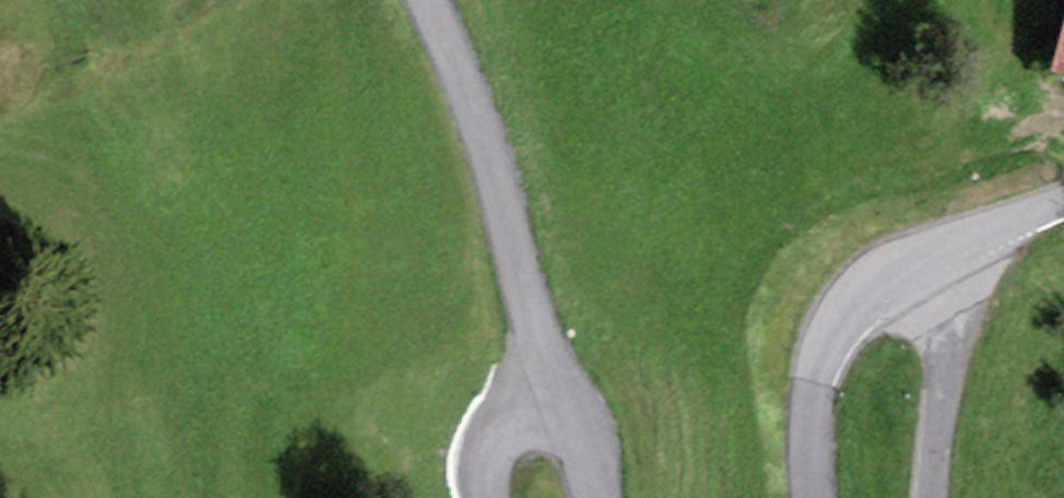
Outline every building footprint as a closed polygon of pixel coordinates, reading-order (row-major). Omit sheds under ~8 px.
[(1053,70),(1063,73),(1063,27),(1053,70)]
